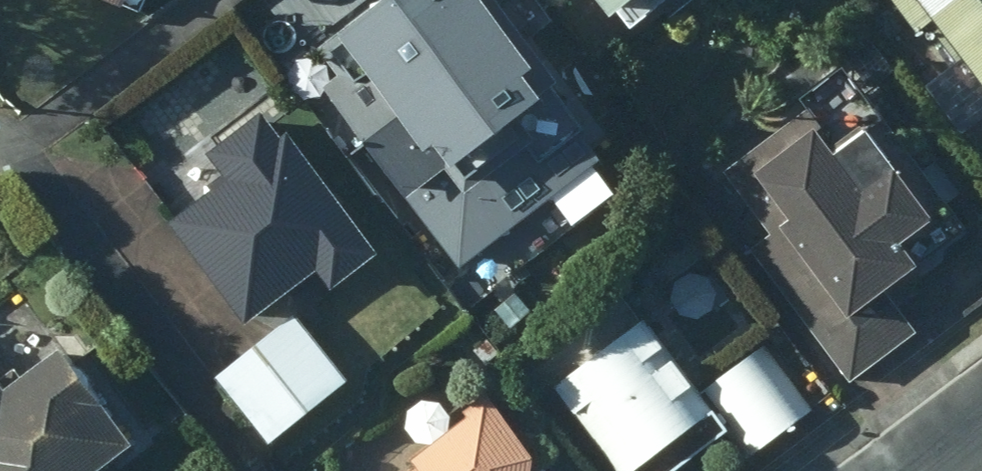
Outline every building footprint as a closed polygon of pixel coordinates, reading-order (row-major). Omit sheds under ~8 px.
[(136,0),(98,0),(130,14),(136,0)] [(483,0),(470,0),(449,17),(436,0),(385,0),(325,44),(350,77),(329,95),(447,248),(591,137),(568,106),(554,117),(538,96),(549,87),(483,0)] [(636,37),(679,1),(680,0),(606,0),(636,37)] [(981,74),(981,0),(926,0),(981,74)] [(233,186),(175,228),(254,333),(324,281),(338,300),(386,264),(275,114),(213,159),(233,186)] [(758,257),(854,384),(920,335),(897,304),(980,241),(891,122),(842,158),(820,129),(738,190),(778,242),(758,257)] [(348,389),(297,325),(226,381),(276,446),(348,389)] [(763,345),(698,395),(646,326),(557,393),(617,470),(692,470),(730,442),(747,463),(814,412),(763,345)] [(67,338),(4,384),(0,378),(0,470),(96,470),(141,439),(67,338)] [(544,469),(489,395),(401,460),(408,469),(405,470),(544,470),(544,469)]
